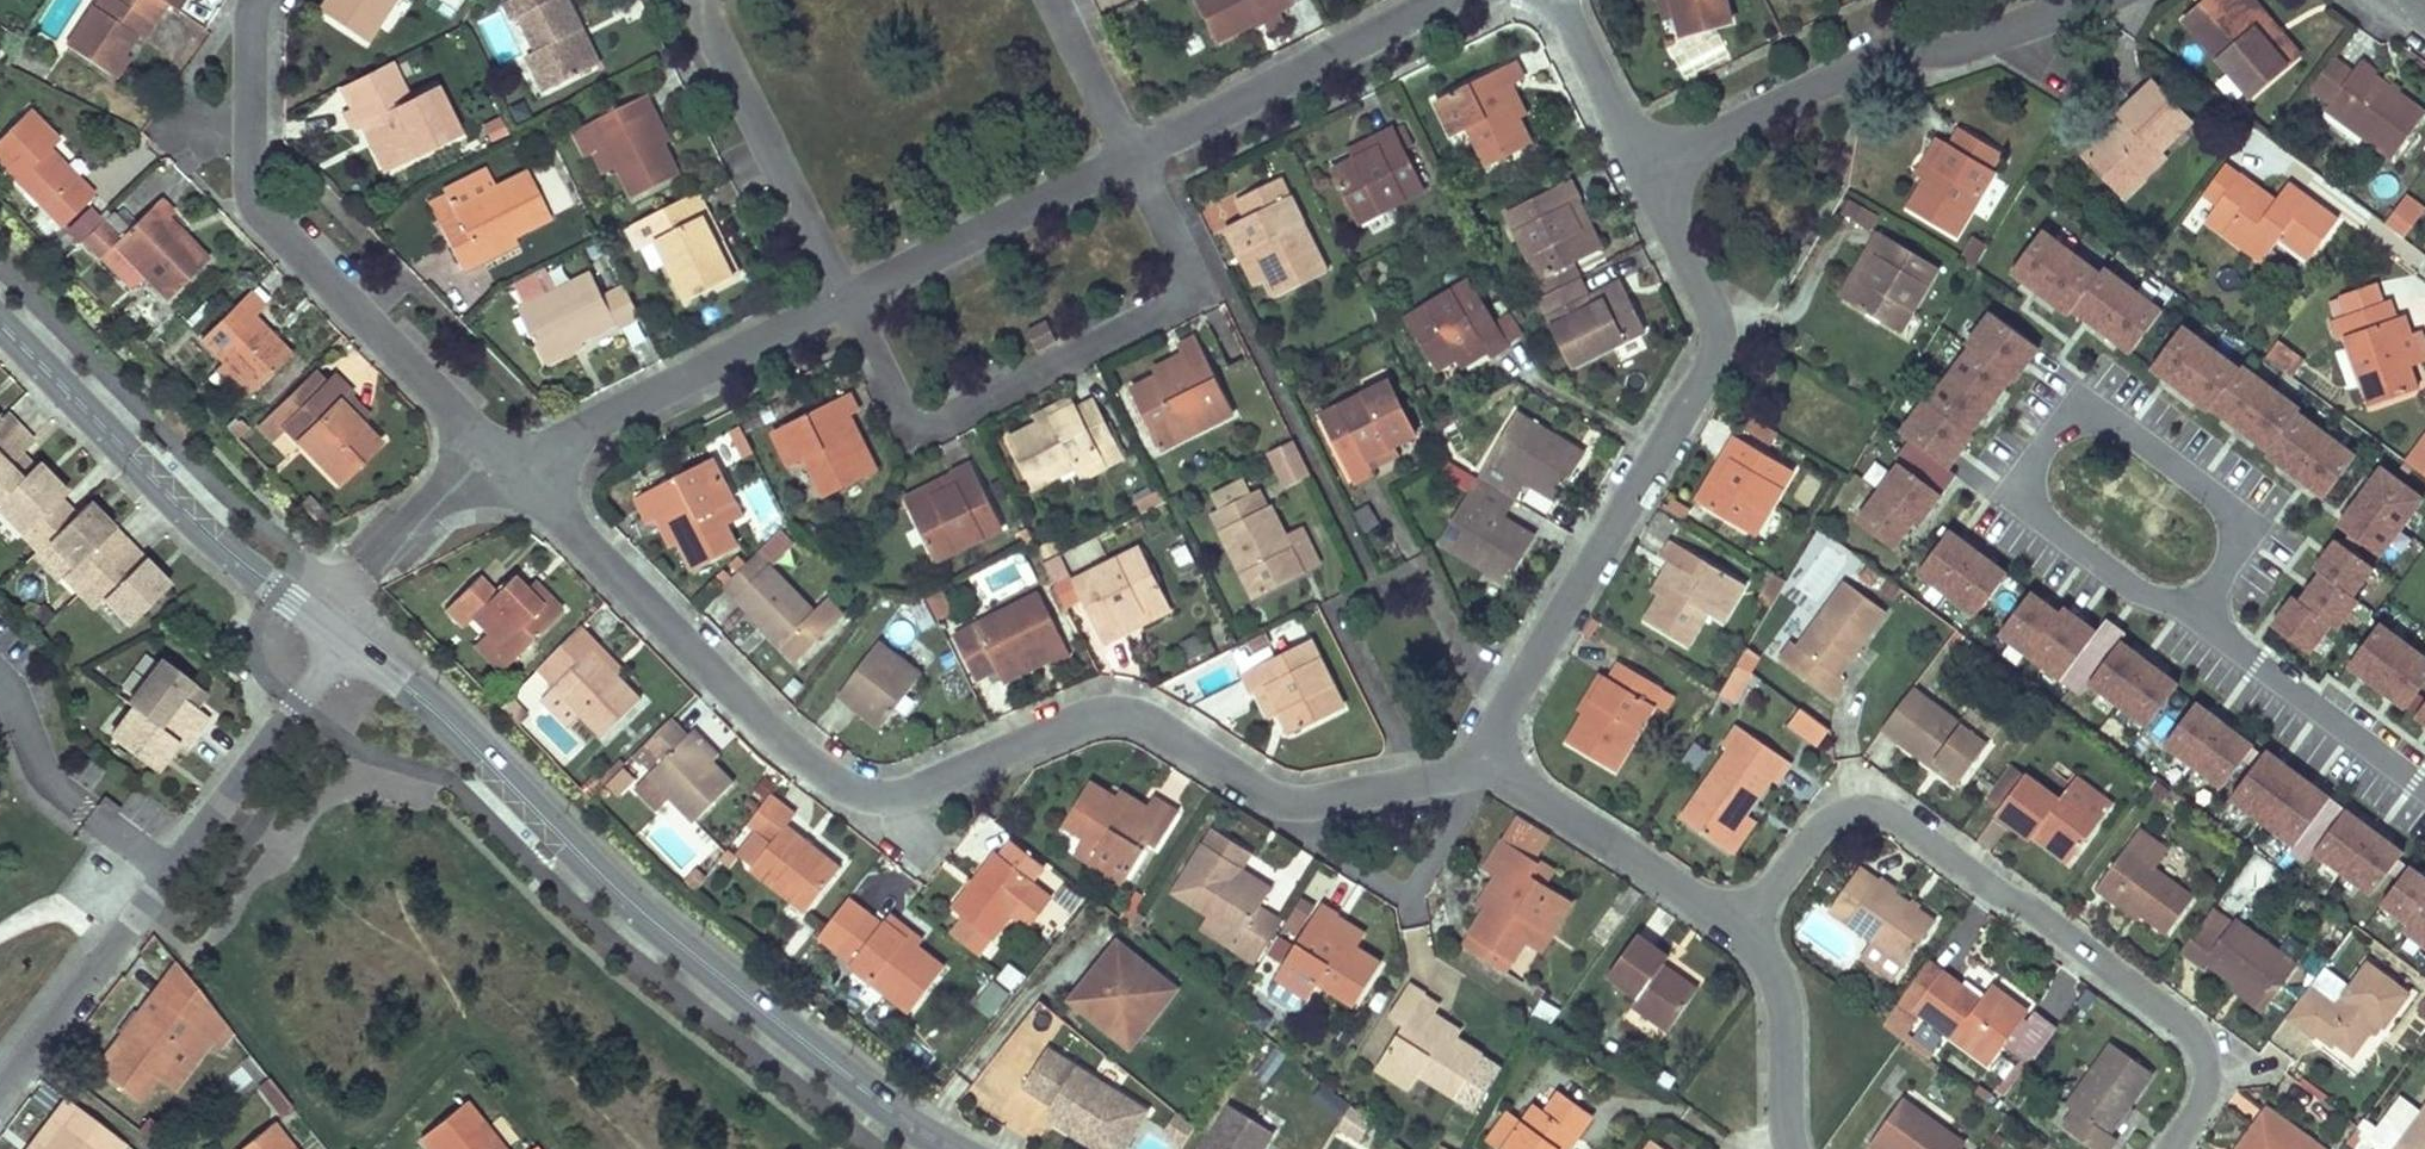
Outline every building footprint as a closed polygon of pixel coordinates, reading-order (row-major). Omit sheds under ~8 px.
[(161,0),(98,0),(94,6),(91,4),(65,43),(108,72),(122,52),(134,34),(140,39),(165,3),(161,0)] [(165,3),(174,9),(181,0),(161,0),(165,3)] [(361,41),(388,0),(322,0),(315,11),(361,41)] [(535,53),(526,56),(543,91),(587,71),(572,36),(579,32),(563,0),(512,0),(535,53)] [(1216,43),(1294,5),(1291,0),(1195,0),(1216,43)] [(1666,17),(1679,12),(1675,0),(1661,0),(1666,17)] [(1679,12),(1685,34),(1733,20),(1727,0),(1675,0),(1679,12)] [(2179,24),(2247,96),(2281,63),(2244,22),(2253,13),(2241,0),(2205,0),(2179,24)] [(2244,22),(2281,63),(2290,54),(2253,13),(2244,22)] [(9,29),(0,42),(0,46),(10,53),(21,37),(9,29)] [(572,36),(587,71),(594,68),(579,32),(572,36)] [(129,56),(122,52),(108,72),(115,76),(129,56)] [(2350,69),(2332,56),(2311,85),(2329,98),(2350,69)] [(407,96),(389,60),(368,70),(386,106),(407,96)] [(1515,61),(1437,99),(1454,134),(1468,127),(1488,165),(1532,144),(1518,116),(1504,87),(1511,84),(1523,78),(1515,61)] [(2350,69),(2329,98),(2324,105),(2394,153),(2424,110),(2356,62),(2350,69)] [(381,170),(455,134),(430,84),(407,96),(386,106),(368,70),(338,85),(348,105),(341,108),(350,126),(357,122),(370,116),(379,137),(367,143),(381,170)] [(2114,127),(2085,155),(2117,186),(2134,170),(2143,178),(2165,158),(2158,152),(2190,122),(2151,82),(2120,112),(2125,117),(2131,123),(2120,134),(2114,127)] [(1511,84),(1504,87),(1518,116),(1525,113),(1511,84)] [(647,117),(655,113),(646,96),(569,133),(580,155),(589,151),(603,145),(614,167),(630,201),(677,180),(661,147),(647,117)] [(0,133),(0,167),(57,227),(90,196),(73,177),(65,183),(41,156),(47,150),(56,141),(26,108),(0,133)] [(655,113),(647,117),(661,147),(669,145),(655,113)] [(370,116),(357,122),(367,143),(379,137),(370,116)] [(2125,117),(2114,127),(2120,134),(2131,123),(2125,117)] [(2000,152),(1961,127),(1951,143),(1949,141),(1927,176),(1908,207),(1955,235),(1994,170),(1992,167),(2000,152)] [(1394,128),(1375,138),(1380,147),(1354,159),(1331,170),(1357,222),(1424,189),(1394,128)] [(1949,141),(1940,135),(1919,171),(1927,176),(1949,141)] [(1380,147),(1375,138),(1350,150),(1354,159),(1380,147)] [(614,167),(603,145),(589,151),(600,174),(614,167)] [(73,177),(47,150),(41,156),(65,183),(73,177)] [(484,169),(441,191),(443,194),(450,208),(493,187),(484,169)] [(2134,170),(2117,186),(2125,195),(2143,178),(2134,170)] [(493,187),(450,208),(443,194),(425,203),(459,271),(477,262),(473,255),(511,236),(547,218),(524,171),(493,187)] [(2282,202),(2275,197),(2238,171),(2215,202),(2233,215),(2221,232),(2261,260),(2281,236),(2308,257),(2337,216),(2295,186),(2282,202)] [(1245,219),(1227,226),(1240,254),(1255,247),(1268,275),(1277,295),(1327,269),(1301,219),(1292,223),(1281,201),(1289,197),(1279,178),(1237,200),(1245,219)] [(1569,180),(1507,211),(1540,278),(1590,254),(1566,205),(1579,200),(1569,180)] [(2288,180),(2275,197),(2282,202),(2295,186),(2288,180)] [(2408,237),(2424,210),(2424,202),(2406,190),(2386,223),(2408,237)] [(697,192),(665,207),(677,230),(655,240),(685,301),(738,276),(721,241),(715,245),(703,218),(708,216),(697,192)] [(1862,203),(1850,196),(1841,210),(1854,217),(1862,203)] [(98,220),(78,240),(94,259),(109,243),(163,299),(204,258),(181,234),(177,238),(160,220),(168,212),(154,197),(114,236),(98,220)] [(1289,197),(1281,201),(1292,223),(1301,219),(1289,197)] [(1602,248),(1579,200),(1566,205),(1590,254),(1602,248)] [(1862,203),(1854,217),(1869,226),(1877,212),(1862,203)] [(708,216),(703,218),(715,245),(721,241),(708,216)] [(2111,266),(2058,229),(2026,270),(2080,308),(2111,266)] [(1937,267),(1879,231),(1868,249),(1876,254),(1849,300),(1899,330),(1937,267)] [(511,236),(473,255),(477,262),(515,243),(511,236)] [(1255,247),(1240,254),(1254,282),(1268,275),(1255,247)] [(1876,254),(1868,249),(1840,295),(1849,300),(1876,254)] [(2174,305),(2121,268),(2089,309),(2143,347),(2174,305)] [(588,273),(515,310),(541,360),(578,342),(613,324),(615,329),(637,319),(622,288),(601,297),(588,273)] [(1579,278),(1539,297),(1573,363),(1644,329),(1625,291),(1593,307),(1588,296),(1579,278)] [(1471,281),(1406,319),(1436,368),(1455,356),(1483,339),(1488,349),(1491,354),(1509,341),(1471,281)] [(1620,281),(1588,296),(1593,307),(1625,291),(1620,281)] [(196,306),(166,335),(181,352),(196,338),(218,361),(247,391),(286,352),(250,315),(259,305),(246,291),(213,322),(196,306)] [(2398,298),(2388,300),(2394,318),(2403,315),(2398,298)] [(2394,318),(2388,300),(2332,319),(2340,340),(2346,338),(2370,406),(2417,390),(2401,338),(2410,334),(2403,315),(2394,318)] [(2054,333),(2015,305),(1985,347),(2024,374),(2054,333)] [(1049,320),(1029,329),(1038,349),(1058,340),(1049,320)] [(2251,360),(2199,324),(2166,365),(2220,403),(2251,360)] [(1196,337),(1179,345),(1184,354),(1188,363),(1157,377),(1132,388),(1153,432),(1174,422),(1192,413),(1200,430),(1235,413),(1196,337)] [(1488,349),(1483,339),(1455,356),(1460,365),(1488,349)] [(2280,339),(2267,357),(2285,370),(2297,352),(2280,339)] [(580,349),(578,342),(541,360),(544,366),(580,349)] [(2023,378),(1984,350),(1953,392),(1992,419),(2023,378)] [(2297,352),(2285,370),(2294,376),(2306,359),(2297,352)] [(1188,363),(1184,354),(1154,368),(1157,377),(1188,363)] [(247,391),(218,361),(211,367),(240,398),(247,391)] [(2307,398),(2255,362),(2222,403),(2276,441),(2307,398)] [(310,369),(282,396),(295,409),(323,383),(310,369)] [(282,396),(253,424),(265,436),(278,426),(331,481),(374,441),(356,422),(333,400),(340,394),(343,391),(329,376),(323,383),(295,409),(282,396)] [(1388,382),(1321,414),(1353,480),(1372,470),(1370,467),(1366,458),(1393,443),(1413,432),(1388,382)] [(1983,418),(1944,390),(1914,431),(1953,459),(1983,418)] [(847,393),(773,430),(789,465),(807,457),(825,495),(867,474),(840,418),(848,415),(855,412),(847,393)] [(333,400),(356,422),(361,417),(340,394),(333,400)] [(1072,396),(1033,415),(1037,424),(1076,405),(1072,396)] [(1037,424),(1008,438),(1032,488),(1074,466),(1100,453),(1106,466),(1124,457),(1094,398),(1077,408),(1076,405),(1037,424)] [(1584,453),(1516,412),(1477,477),(1515,499),(1525,481),(1531,472),(1562,490),(1584,453)] [(2337,430),(2308,412),(2278,454),(2306,471),(2337,430)] [(1192,413),(1174,422),(1182,439),(1200,430),(1192,413)] [(20,428),(6,414),(0,420),(0,447),(20,428)] [(848,415),(840,418),(867,474),(875,471),(848,415)] [(1764,423),(1750,415),(1737,436),(1751,444),(1757,435),(1764,423)] [(1446,419),(1437,423),(1445,437),(1454,434),(1446,419)] [(1777,431),(1764,423),(1757,435),(1770,443),(1777,431)] [(25,475),(13,463),(20,455),(33,443),(20,428),(0,447),(0,500),(25,475)] [(731,430),(736,458),(750,455),(745,428),(731,430)] [(2406,458),(2424,471),(2424,469),(2424,432),(2406,458)] [(1737,436),(1734,434),(1722,452),(1732,457),(1705,504),(1754,533),(1792,468),(1751,444),(1737,436)] [(2372,453),(2344,435),(2314,476),(2342,494),(2372,453)] [(1268,448),(1284,481),(1307,469),(1291,437),(1268,448)] [(1396,452),(1393,443),(1366,458),(1370,467),(1396,452)] [(1732,457),(1722,452),(1695,498),(1705,504),(1732,457)] [(1100,453),(1074,466),(1080,478),(1106,466),(1100,453)] [(33,468),(20,455),(13,463),(25,475),(33,468)] [(1959,482),(1919,455),(1889,496),(1928,524),(1959,482)] [(1462,469),(1449,462),(1442,474),(1455,481),(1462,469)] [(972,463),(953,472),(959,485),(911,509),(937,561),(1003,528),(972,463)] [(36,464),(33,468),(41,476),(37,481),(42,486),(49,478),(36,464)] [(2397,466),(2355,523),(2407,558),(2424,533),(2424,485),(2397,466)] [(0,500),(0,512),(8,519),(12,515),(27,530),(22,535),(39,551),(49,541),(75,516),(60,500),(65,494),(49,478),(42,486),(37,481),(41,476),(33,468),(25,475),(0,500)] [(1477,477),(1462,469),(1455,481),(1470,489),(1477,477)] [(953,472),(904,496),(911,509),(959,485),(953,472)] [(1562,490),(1531,472),(1525,481),(1557,498),(1562,490)] [(743,484),(753,516),(772,510),(762,477),(743,484)] [(1470,489),(1439,541),(1508,582),(1534,534),(1505,516),(1515,499),(1477,477),(1470,489)] [(1214,495),(1220,507),(1250,493),(1244,481),(1214,495)] [(1211,512),(1253,598),(1303,571),(1302,569),(1285,535),(1270,504),(1266,505),(1259,490),(1250,493),(1220,507),(1211,512)] [(1663,509),(1683,520),(1689,510),(1669,498),(1663,509)] [(1927,526),(1888,499),(1858,540),(1897,568),(1927,526)] [(1354,509),(1363,530),(1379,523),(1371,502),(1354,509)] [(87,504),(75,516),(49,541),(74,567),(64,576),(80,592),(128,545),(87,504)] [(733,505),(717,515),(729,538),(746,529),(733,505)] [(12,515),(8,519),(22,535),(27,530),(12,515)] [(667,519),(656,525),(670,552),(680,547),(667,519)] [(1285,535),(1302,569),(1318,562),(1301,527),(1285,535)] [(1993,545),(1965,527),(1934,569),(1962,586),(1993,545)] [(2405,567),(2352,531),(2328,566),(2378,601),(2405,567)] [(1841,550),(1820,536),(1804,561),(1824,574),(1841,550)] [(1744,584),(1671,541),(1662,556),(1670,561),(1679,566),(1663,592),(1646,619),(1687,645),(1707,612),(1723,620),(1744,584)] [(1141,544),(1055,584),(1067,609),(1085,601),(1102,637),(1122,628),(1119,621),(1167,598),(1141,544)] [(128,545),(80,592),(95,608),(105,598),(130,624),(169,587),(128,545)] [(2022,570),(1993,552),(1963,593),(1991,611),(2022,570)] [(753,554),(718,587),(778,646),(811,613),(753,554)] [(1679,566),(1670,561),(1656,587),(1663,592),(1679,566)] [(2375,602),(2328,571),(2311,595),(2358,627),(2375,602)] [(1785,580),(1772,572),(1757,598),(1770,606),(1785,580)] [(438,607),(456,625),(467,615),(483,632),(510,659),(558,610),(534,584),(527,591),(522,587),(508,573),(491,591),(474,574),(438,607)] [(534,584),(528,579),(522,587),(527,591),(534,584)] [(1787,638),(1775,655),(1827,694),(1839,677),(1834,672),(1881,609),(1842,579),(1794,643),(1787,638)] [(2072,607),(2044,589),(2013,630),(2041,648),(2072,607)] [(948,614),(938,591),(926,598),(937,620),(948,614)] [(1037,593),(952,634),(973,678),(996,667),(999,673),(1043,653),(1049,663),(1068,654),(1037,593)] [(791,659),(841,607),(829,595),(811,613),(778,646),(791,659)] [(1167,598),(1119,621),(1122,628),(1170,605),(1167,598)] [(2353,631),(2306,599),(2289,623),(2335,655),(2353,631)] [(2103,630),(2075,612),(2044,653),(2073,671),(2103,630)] [(2396,624),(2364,665),(2418,703),(2424,693),(2424,644),(2396,624)] [(560,676),(551,684),(555,688),(579,712),(600,735),(637,699),(614,675),(588,648),(595,641),(579,625),(544,660),(560,676)] [(1269,629),(1253,637),(1260,650),(1276,642),(1269,629)] [(510,659),(483,632),(471,644),(498,671),(510,659)] [(1253,637),(1238,644),(1245,657),(1260,650),(1253,637)] [(1306,640),(1242,671),(1252,692),(1258,688),(1266,684),(1279,712),(1290,733),(1341,708),(1306,640)] [(588,648),(614,675),(621,668),(595,641),(588,648)] [(918,674),(873,641),(832,694),(876,728),(918,674)] [(2164,660),(2136,642),(2105,684),(2133,701),(2164,660)] [(1043,653),(999,673),(1004,685),(1049,663),(1043,653)] [(1660,683),(1617,659),(1608,676),(1605,674),(1582,711),(1566,738),(1614,767),(1653,702),(1650,701),(1660,683)] [(197,686),(163,661),(129,705),(134,708),(158,726),(168,712),(198,734),(210,718),(195,707),(187,701),(197,686)] [(2197,681),(2169,663),(2138,704),(2166,721),(2197,681)] [(1731,669),(1715,697),(1729,705),(1745,677),(1731,669)] [(1577,707),(1582,711),(1605,674),(1598,670),(1577,707)] [(1266,684),(1258,688),(1271,717),(1279,712),(1266,684)] [(206,693),(197,686),(187,701),(195,707),(206,693)] [(1910,687),(1880,728),(1930,765),(1935,758),(1960,776),(1985,742),(1910,687)] [(579,712),(555,688),(543,699),(568,723),(579,712)] [(2240,720),(2212,702),(2181,743),(2209,761),(2240,720)] [(1826,728),(1797,707),(1786,721),(1815,743),(1826,728)] [(158,726),(134,708),(112,739),(155,771),(168,752),(176,742),(186,750),(198,734),(168,712),(158,726)] [(670,718),(645,743),(659,757),(644,772),(691,822),(733,781),(713,761),(687,735),(670,718)] [(2271,741),(2243,723),(2213,765),(2241,782),(2271,741)] [(1680,817),(1722,846),(1744,813),(1768,779),(1775,783),(1788,763),(1734,724),(1720,745),(1726,749),(1680,817)] [(687,735),(713,761),(721,754),(695,727),(687,735)] [(645,743),(629,758),(644,772),(659,757),(645,743)] [(2312,773),(2283,755),(2253,796),(2281,814),(2312,773)] [(1935,758),(1930,765),(1955,783),(1960,776),(1935,758)] [(1987,795),(2000,804),(2023,773),(2009,764),(1987,795)] [(2063,789),(2100,816),(2113,799),(2076,771),(2063,789)] [(2023,773),(2000,804),(1993,813),(2029,839),(2030,837),(2036,829),(2073,853),(2100,816),(2063,789),(2057,797),(2023,773)] [(2344,795),(2316,776),(2286,818),(2314,835),(2344,795)] [(1178,811),(1155,796),(1147,809),(1143,815),(1119,799),(1091,781),(1066,821),(1087,835),(1101,845),(1091,861),(1123,883),(1149,842),(1156,847),(1178,811)] [(2192,804),(2173,789),(2170,794),(2189,808),(2192,804)] [(768,797),(749,822),(757,829),(772,840),(755,863),(753,867),(810,910),(843,865),(789,824),(797,813),(771,793),(768,797)] [(1143,815),(1147,809),(1124,794),(1119,799),(1143,815)] [(2414,849),(2362,812),(2329,854),(2383,892),(2414,849)] [(1744,813),(1722,846),(1732,853),(1754,820),(1744,813)] [(1548,833),(1517,815),(1502,840),(1533,858),(1548,833)] [(1253,961),(1279,920),(1257,906),(1266,894),(1235,876),(1241,866),(1251,850),(1215,826),(1175,887),(1210,909),(1242,930),(1231,947),(1253,961)] [(755,863),(772,840),(757,829),(741,852),(755,863)] [(2036,829),(2030,837),(2067,862),(2073,853),(2036,829)] [(1101,845),(1087,835),(1077,852),(1091,861),(1101,845)] [(1533,858),(1502,840),(1484,870),(1497,877),(1505,882),(1490,909),(1468,946),(1509,971),(1528,939),(1537,922),(1553,932),(1573,897),(1548,882),(1534,873),(1540,863),(1533,858)] [(990,940),(993,943),(1012,917),(1027,928),(1049,898),(1034,887),(1035,884),(1034,883),(1046,867),(1010,841),(999,856),(994,853),(951,909),(964,919),(990,940)] [(2094,888),(2109,899),(2114,893),(2140,910),(2168,930),(2193,895),(2124,847),(2094,888)] [(2252,906),(2274,870),(2254,858),(2232,894),(2252,906)] [(2424,861),(2394,903),(2423,920),(2424,917),(2424,861)] [(1555,871),(1540,863),(1534,873),(1548,882),(1555,871)] [(1895,891),(1878,878),(1860,865),(1828,910),(1845,922),(1872,942),(1904,965),(1933,925),(1892,895),(1895,891)] [(1271,885),(1241,866),(1235,876),(1266,894),(1271,885)] [(1505,882),(1497,877),(1482,904),(1490,909),(1505,882)] [(2114,893),(2109,899),(2135,917),(2140,910),(2114,893)] [(1284,926),(1298,935),(1317,903),(1303,894),(1284,926)] [(1117,914),(1128,922),(1139,905),(1130,898),(1117,914)] [(1320,903),(1276,973),(1309,994),(1317,979),(1353,1003),(1380,963),(1354,946),(1327,929),(1331,923),(1336,914),(1320,903)] [(1128,922),(1141,933),(1148,925),(1141,920),(1147,912),(1139,905),(1128,922)] [(1242,930),(1210,909),(1199,925),(1231,947),(1242,930)] [(867,913),(837,952),(851,964),(850,966),(909,1012),(944,968),(915,947),(883,922),(882,925),(867,913)] [(915,947),(920,939),(889,915),(883,922),(915,947)] [(990,940),(964,919),(951,936),(977,957),(990,940)] [(2199,926),(2180,952),(2199,966),(2204,960),(2235,982),(2264,1003),(2293,962),(2232,919),(2218,938),(2199,926)] [(1553,932),(1537,922),(1528,939),(1543,947),(1553,932)] [(1358,940),(1331,923),(1327,929),(1354,946),(1358,940)] [(1635,931),(1608,972),(1638,993),(1633,1000),(1671,1025),(1698,985),(1663,960),(1667,953),(1635,931)] [(1177,985),(1118,939),(1071,996),(1115,1033),(1134,1010),(1148,1021),(1177,985)] [(1904,965),(1872,942),(1858,960),(1889,984),(1904,965)] [(145,1018),(128,1040),(102,1073),(139,1101),(157,1078),(175,1091),(213,1043),(226,1026),(211,1007),(175,962),(138,1013),(145,1018)] [(2369,963),(2352,986),(2353,986),(2340,1003),(2311,982),(2286,1016),(2315,1038),(2318,1035),(2322,1029),(2338,1041),(2354,1053),(2378,1018),(2386,1024),(2408,993),(2369,963)] [(1983,1002),(1943,975),(1929,965),(1926,970),(1884,1027),(1904,1041),(1908,1035),(1923,1015),(1990,1062),(2026,1013),(1993,989),(1983,1002)] [(2352,986),(2324,965),(2311,982),(2340,1003),(2353,986),(2352,986)] [(1426,991),(1409,981),(1386,1014),(1402,1025),(1377,1065),(1408,1085),(1418,1070),(1455,1093),(1481,1054),(1453,1036),(1428,1019),(1432,1012),(1437,1005),(1423,996),(1426,991)] [(2264,1003),(2235,982),(2230,988),(2260,1008),(2264,1003)] [(1134,1010),(1115,1033),(1129,1044),(1148,1021),(1134,1010)] [(1458,1029),(1432,1012),(1428,1019),(1453,1036),(1458,1029)] [(128,1040),(145,1018),(138,1013),(95,1068),(102,1073),(128,1040)] [(233,1034),(226,1026),(213,1043),(222,1049),(233,1034)] [(2322,1029),(2318,1035),(2334,1046),(2338,1041),(2322,1029)] [(1908,1035),(1904,1041),(1931,1061),(1935,1055),(1908,1035)] [(2061,1126),(2092,1148),(2107,1148),(2114,1138),(2107,1133),(2150,1074),(2108,1044),(2063,1107),(2071,1112),(2061,1126)] [(1096,1079),(1045,1048),(1021,1087),(1050,1105),(1055,1107),(1057,1117),(1054,1122),(1098,1148),(1122,1148),(1146,1109),(1110,1087),(1100,1104),(1087,1096),(1086,1094),(1096,1079)] [(268,1078),(258,1086),(280,1113),(289,1105),(268,1078)] [(1110,1087),(1096,1079),(1086,1094),(1100,1104),(1110,1087)] [(1574,1130),(1581,1134),(1596,1114),(1562,1089),(1549,1108),(1539,1101),(1526,1118),(1511,1107),(1490,1137),(1507,1148),(1560,1148),(1574,1130)] [(126,1142),(117,1135),(74,1103),(66,1097),(51,1117),(63,1126),(45,1148),(120,1148),(126,1142)] [(1873,1140),(1886,1148),(1964,1148),(1967,1145),(1902,1100),(1873,1140)] [(431,1148),(504,1148),(465,1101),(421,1137),(431,1148)] [(1271,1129),(1228,1103),(1199,1148),(1259,1148),(1271,1129)] [(2390,1148),(2424,1148),(2424,1103),(2397,1139),(2390,1148)] [(1055,1107),(1050,1105),(1047,1109),(1049,1119),(1054,1122),(1057,1117),(1055,1107)] [(2312,1145),(2264,1110),(2251,1129),(2257,1134),(2246,1148),(2309,1148),(2312,1145)] [(231,1148),(296,1148),(266,1112),(226,1142),(231,1148)] [(63,1126),(51,1117),(28,1148),(45,1148),(63,1126)] [(2351,1142),(2360,1130),(2358,1129),(2352,1124),(2344,1137),(2351,1142)] [(2397,1139),(2382,1128),(2370,1144),(2377,1148),(2390,1148),(2397,1139)] [(2257,1134),(2251,1129),(2236,1148),(2246,1148),(2257,1134)] [(1581,1134),(1574,1130),(1560,1148),(1570,1148),(1581,1134)] [(1640,1148),(1663,1148),(1648,1138),(1640,1148)] [(1873,1140),(1869,1146),(1873,1148),(1886,1148),(1873,1140)]
